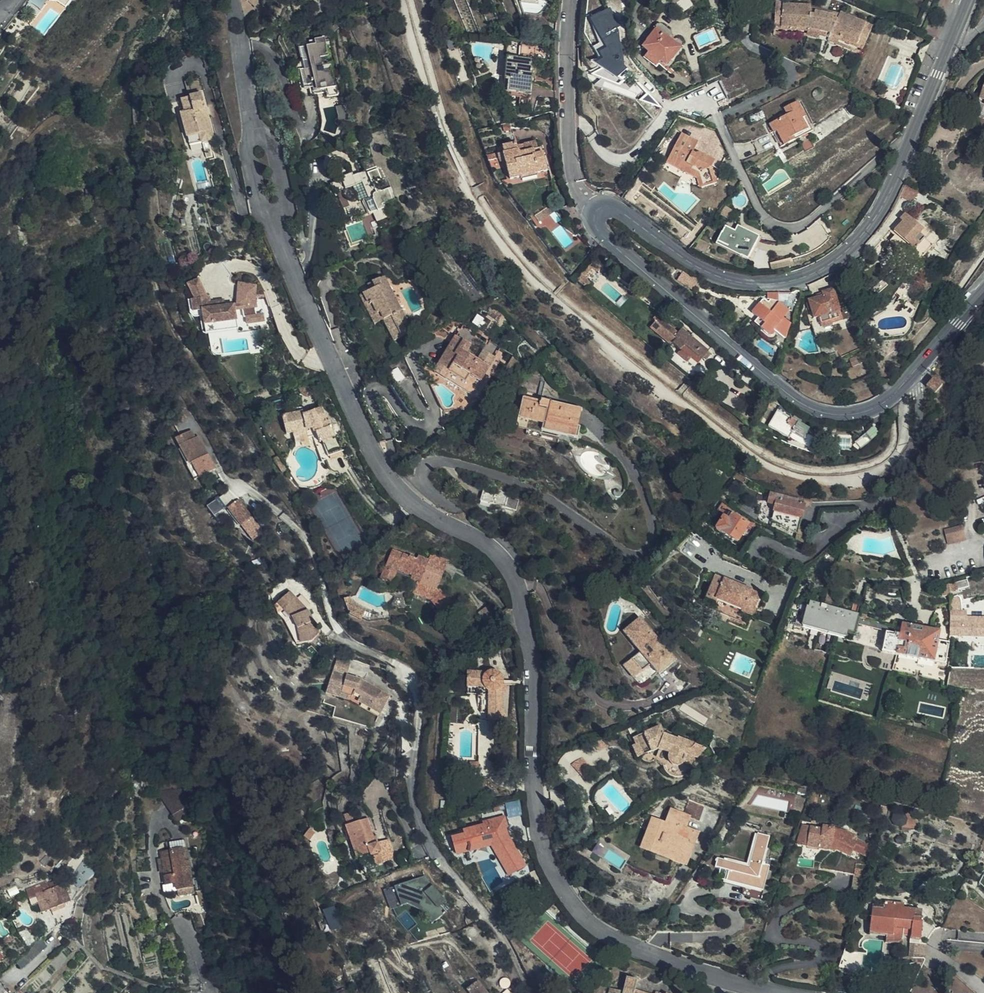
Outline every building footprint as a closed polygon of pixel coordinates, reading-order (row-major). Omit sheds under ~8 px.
[(68,8),(74,0),(57,0),(68,8)] [(514,22),(537,24),(538,13),(522,12),(523,0),(515,0),(514,22)] [(778,27),(780,3),(773,3),(770,34),(809,37),(820,40),(826,40),(826,33),(817,31),(809,30),(778,27)] [(807,6),(780,3),(778,27),(809,30),(817,31),(826,33),(826,40),(829,34),(838,37),(854,44),(860,30),(864,23),(838,12),(835,19),(831,19),(831,14),(812,11),(812,14),(807,13),(807,6)] [(625,42),(616,21),(619,20),(612,4),(596,10),(597,13),(594,15),(600,30),(608,49),(625,42)] [(829,34),(826,40),(830,42),(858,54),(870,26),(864,23),(860,30),(854,44),(838,37),(829,34)] [(664,66),(679,47),(670,39),(670,36),(669,34),(658,25),(656,25),(653,27),(654,29),(640,45),(646,51),(642,56),(653,66),(658,61),(664,66)] [(325,39),(303,44),(311,70),(306,71),(305,72),(309,85),(313,84),(315,94),(318,93),(319,98),(320,100),(343,95),(339,78),(335,79),(332,65),(323,66),(321,58),(330,56),(325,39)] [(311,70),(303,44),(298,45),(303,63),(297,65),(296,65),(300,84),(304,83),(306,92),(311,91),(313,99),(319,98),(318,93),(315,94),(313,84),(309,85),(305,72),(306,71),(311,70)] [(528,94),(533,61),(506,58),(504,79),(508,79),(507,91),(528,94)] [(879,88),(884,76),(878,74),(873,85),(879,88)] [(755,93),(754,76),(726,78),(727,94),(755,93)] [(217,151),(205,113),(206,112),(201,99),(204,98),(198,81),(183,86),(188,103),(181,105),(185,118),(181,119),(191,150),(204,146),(209,161),(216,159),(213,152),(217,151)] [(810,131),(796,103),(783,109),(786,115),(767,125),(779,148),(810,131)] [(713,163),(697,154),(694,155),(691,153),(696,143),(680,135),(664,165),(694,182),(697,190),(713,185),(709,171),(713,163)] [(547,169),(542,147),(539,147),(537,138),(517,144),(516,140),(502,144),(505,154),(498,156),(505,181),(518,178),(519,180),(536,175),(535,173),(547,169)] [(343,178),(336,180),(337,184),(331,187),(336,198),(337,197),(343,211),(363,203),(369,217),(373,215),(376,224),(387,220),(382,207),(394,203),(388,190),(382,193),(378,183),(382,181),(373,159),(361,163),(365,174),(353,178),(352,174),(343,178)] [(333,175),(336,180),(343,178),(341,172),(333,175)] [(910,202),(916,192),(904,184),(898,194),(910,202)] [(536,224),(547,215),(552,212),(553,211),(549,206),(533,218),(536,224)] [(929,249),(941,236),(935,230),(926,240),(921,235),(924,232),(907,215),(893,230),(894,233),(891,237),(896,242),(893,246),(913,265),(915,264),(929,249)] [(731,231),(723,227),(715,246),(744,261),(746,258),(748,259),(755,247),(749,244),(752,238),(733,228),(731,231)] [(607,257),(598,249),(591,258),(600,265),(607,257)] [(773,270),(795,265),(793,257),(771,263),(773,270)] [(587,260),(582,265),(595,272),(598,268),(589,261),(587,260)] [(924,265),(919,270),(924,274),(928,269),(924,265)] [(477,270),(480,275),(486,271),(482,266),(477,270)] [(587,285),(577,276),(573,280),(583,289),(587,285)] [(384,278),(373,282),(376,289),(371,292),(360,297),(366,308),(372,305),(377,315),(380,314),(384,321),(394,341),(412,333),(384,278)] [(200,279),(189,285),(196,300),(193,300),(195,312),(203,311),(204,314),(205,316),(206,317),(207,317),(210,316),(212,325),(238,320),(236,310),(244,308),(245,317),(247,317),(248,323),(265,321),(264,314),(257,315),(256,308),(259,307),(258,300),(257,296),(257,293),(259,283),(240,282),(240,284),(238,304),(235,304),(225,306),(225,303),(219,304),(218,301),(212,302),(211,297),(209,297),(200,279)] [(895,299),(900,303),(914,287),(907,280),(892,296),(895,299)] [(376,289),(373,282),(367,284),(371,292),(376,289)] [(841,321),(832,290),(820,293),(821,297),(806,302),(812,319),(817,318),(820,327),(841,321)] [(267,291),(257,293),(257,296),(258,300),(269,295),(267,291)] [(776,295),(765,294),(766,300),(761,307),(757,305),(749,315),(762,325),(758,331),(766,338),(769,339),(771,338),(773,337),(773,335),(773,333),(772,332),(773,330),(781,336),(787,328),(779,321),(787,310),(777,302),(776,295)] [(375,325),(384,321),(380,314),(377,315),(372,305),(366,308),(375,325)] [(205,316),(204,314),(207,334),(209,334),(239,329),(238,320),(212,325),(210,316),(207,317),(206,317),(205,316)] [(696,363),(702,358),(706,353),(711,347),(692,332),(687,338),(678,331),(675,334),(653,316),(649,321),(652,324),(648,329),(669,347),(671,345),(676,350),(678,349),(696,363)] [(858,332),(860,339),(867,336),(865,330),(858,332)] [(479,382),(494,357),(483,351),(478,359),(468,352),(472,344),(458,335),(434,372),(435,373),(459,389),(468,375),(479,382)] [(863,346),(870,344),(867,336),(860,339),(863,346)] [(706,353),(702,358),(706,362),(711,357),(706,353)] [(933,379),(926,387),(934,394),(942,386),(933,379)] [(578,437),(583,406),(542,401),(541,404),(525,402),(521,425),(531,427),(531,433),(545,435),(563,437),(563,435),(578,437)] [(341,435),(337,425),(331,427),(329,421),(326,421),(321,408),(304,415),(303,415),(302,412),(283,417),(287,434),(294,434),(296,444),(310,442),(312,443),(314,446),(316,445),(322,459),(343,450),(338,436),(341,435)] [(788,439),(800,446),(807,433),(809,430),(776,412),(767,428),(788,439)] [(807,433),(800,446),(808,450),(815,437),(807,433)] [(859,449),(871,439),(865,434),(854,444),(859,449)] [(173,443),(187,467),(196,482),(210,474),(192,443),(189,444),(184,436),(173,443)] [(196,482),(187,467),(180,471),(180,472),(189,486),(196,482)] [(506,509),(511,495),(497,491),(496,494),(483,490),(480,500),(506,509)] [(794,535),(801,508),(797,506),(798,501),(769,493),(767,502),(774,505),(769,523),(794,535)] [(617,504),(618,502),(611,497),(610,499),(609,501),(610,504),(610,505),(613,507),(616,506),(617,504)] [(263,534),(238,500),(230,506),(256,540),(263,534)] [(217,501),(209,505),(213,514),(222,510),(217,501)] [(736,541),(747,523),(727,511),(715,529),(736,541)] [(975,548),(975,533),(956,532),(956,547),(975,548)] [(436,589),(444,570),(428,564),(429,560),(418,555),(416,559),(392,549),(380,578),(392,584),(397,572),(399,567),(419,575),(417,581),(412,592),(429,600),(441,615),(453,606),(441,591),(436,589)] [(428,564),(444,570),(447,561),(431,555),(429,560),(428,564)] [(397,572),(417,581),(419,575),(399,567),(397,572)] [(752,614),(759,593),(715,575),(701,611),(717,618),(719,614),(730,618),(728,622),(745,629),(752,614)] [(940,582),(940,593),(949,593),(949,583),(940,582)] [(323,635),(315,614),(296,594),(288,600),(294,608),(290,612),(300,624),(305,632),(306,645),(317,644),(323,635)] [(346,595),(340,598),(346,609),(347,610),(346,612),(357,618),(361,611),(351,604),(346,595)] [(504,613),(496,602),(485,611),(493,622),(504,613)] [(800,628),(842,638),(843,635),(850,636),(853,625),(856,618),(856,614),(809,602),(807,609),(805,609),(800,628)] [(950,635),(983,637),(983,622),(963,621),(964,610),(960,609),(960,602),(949,602),(948,636),(950,635)] [(856,618),(853,625),(885,632),(891,633),(893,625),(856,618)] [(885,632),(881,653),(906,658),(931,663),(934,649),(938,631),(893,622),(893,625),(891,633),(885,632)] [(674,668),(636,625),(619,641),(636,661),(619,676),(631,689),(647,675),(656,684),(674,668)] [(934,649),(931,663),(944,666),(947,652),(934,649)] [(388,713),(388,691),(383,688),(366,680),(355,677),(358,665),(342,661),(334,694),(359,700),(361,694),(368,696),(367,702),(388,713)] [(469,675),(469,690),(479,691),(479,697),(483,699),(483,714),(483,715),(491,715),(491,722),(507,722),(507,714),(504,714),(505,695),(507,695),(508,683),(506,682),(505,679),(503,677),(500,675),(497,673),(492,673),(488,675),(469,675)] [(695,759),(705,748),(677,736),(676,738),(663,733),(660,725),(634,736),(636,742),(632,744),(638,758),(655,751),(668,755),(667,759),(667,762),(669,764),(670,766),(673,767),(675,768),(678,768),(680,767),(683,765),(684,763),(687,756),(695,759)] [(479,773),(479,765),(471,765),(470,774),(479,773)] [(159,794),(172,814),(181,807),(178,803),(186,797),(181,793),(159,794)] [(178,822),(191,810),(191,805),(186,797),(178,803),(181,807),(172,814),(178,822)] [(509,818),(524,815),(522,801),(506,803),(509,818)] [(686,829),(690,819),(671,811),(665,825),(655,821),(644,847),(660,854),(681,862),(694,832),(686,829)] [(507,839),(504,827),(505,827),(503,817),(484,822),(484,826),(463,832),(464,834),(451,838),(455,853),(489,844),(498,856),(510,875),(525,865),(507,839)] [(367,823),(345,830),(356,861),(370,857),(371,859),(373,858),(380,856),(377,847),(374,847),(372,842),(374,841),(367,823)] [(807,847),(811,827),(802,825),(798,845),(807,847)] [(824,830),(811,827),(807,847),(828,851),(831,849),(849,856),(851,852),(859,854),(863,844),(848,839),(848,840),(835,836),(836,830),(825,826),(824,830)] [(761,899),(770,865),(763,863),(770,836),(758,832),(749,864),(717,856),(714,864),(728,868),(726,879),(751,886),(749,896),(761,899)] [(308,834),(303,841),(309,845),(314,838),(308,834)] [(387,843),(377,847),(380,856),(373,858),(377,867),(395,861),(387,843)] [(178,891),(180,891),(183,862),(183,844),(170,847),(171,854),(163,855),(164,861),(167,875),(169,888),(178,887),(178,891)] [(183,862),(180,891),(194,889),(185,844),(183,844),(183,862)] [(72,876),(80,887),(93,867),(88,855),(84,859),(73,876),(72,876)] [(833,872),(854,875),(855,873),(856,864),(835,861),(833,872)] [(855,873),(854,875),(852,890),(862,887),(865,874),(855,873)] [(446,900),(424,876),(383,890),(390,909),(408,903),(425,911),(432,922),(446,911),(440,905),(446,900)] [(61,877),(26,889),(32,906),(39,903),(41,910),(69,900),(61,877)] [(180,891),(178,891),(179,897),(195,894),(194,889),(180,891)] [(206,891),(199,893),(203,906),(209,904),(206,891)] [(909,943),(925,945),(928,940),(935,927),(931,916),(912,914),(912,907),(902,906),(902,902),(879,899),(878,906),(871,906),(868,932),(886,935),(885,941),(897,942),(900,940),(901,938),(902,936),(909,936),(909,943)] [(322,912),(332,931),(344,925),(334,906),(322,912)] [(83,907),(76,907),(74,919),(82,919),(83,907)] [(925,947),(925,945),(909,943),(908,959),(886,962),(886,969),(922,965),(923,963),(925,947)] [(635,990),(637,980),(626,976),(622,989),(610,986),(607,992),(643,992),(635,990)] [(146,990),(135,983),(128,992),(144,992),(146,990)] [(478,983),(468,990),(471,992),(485,992),(478,983)]
